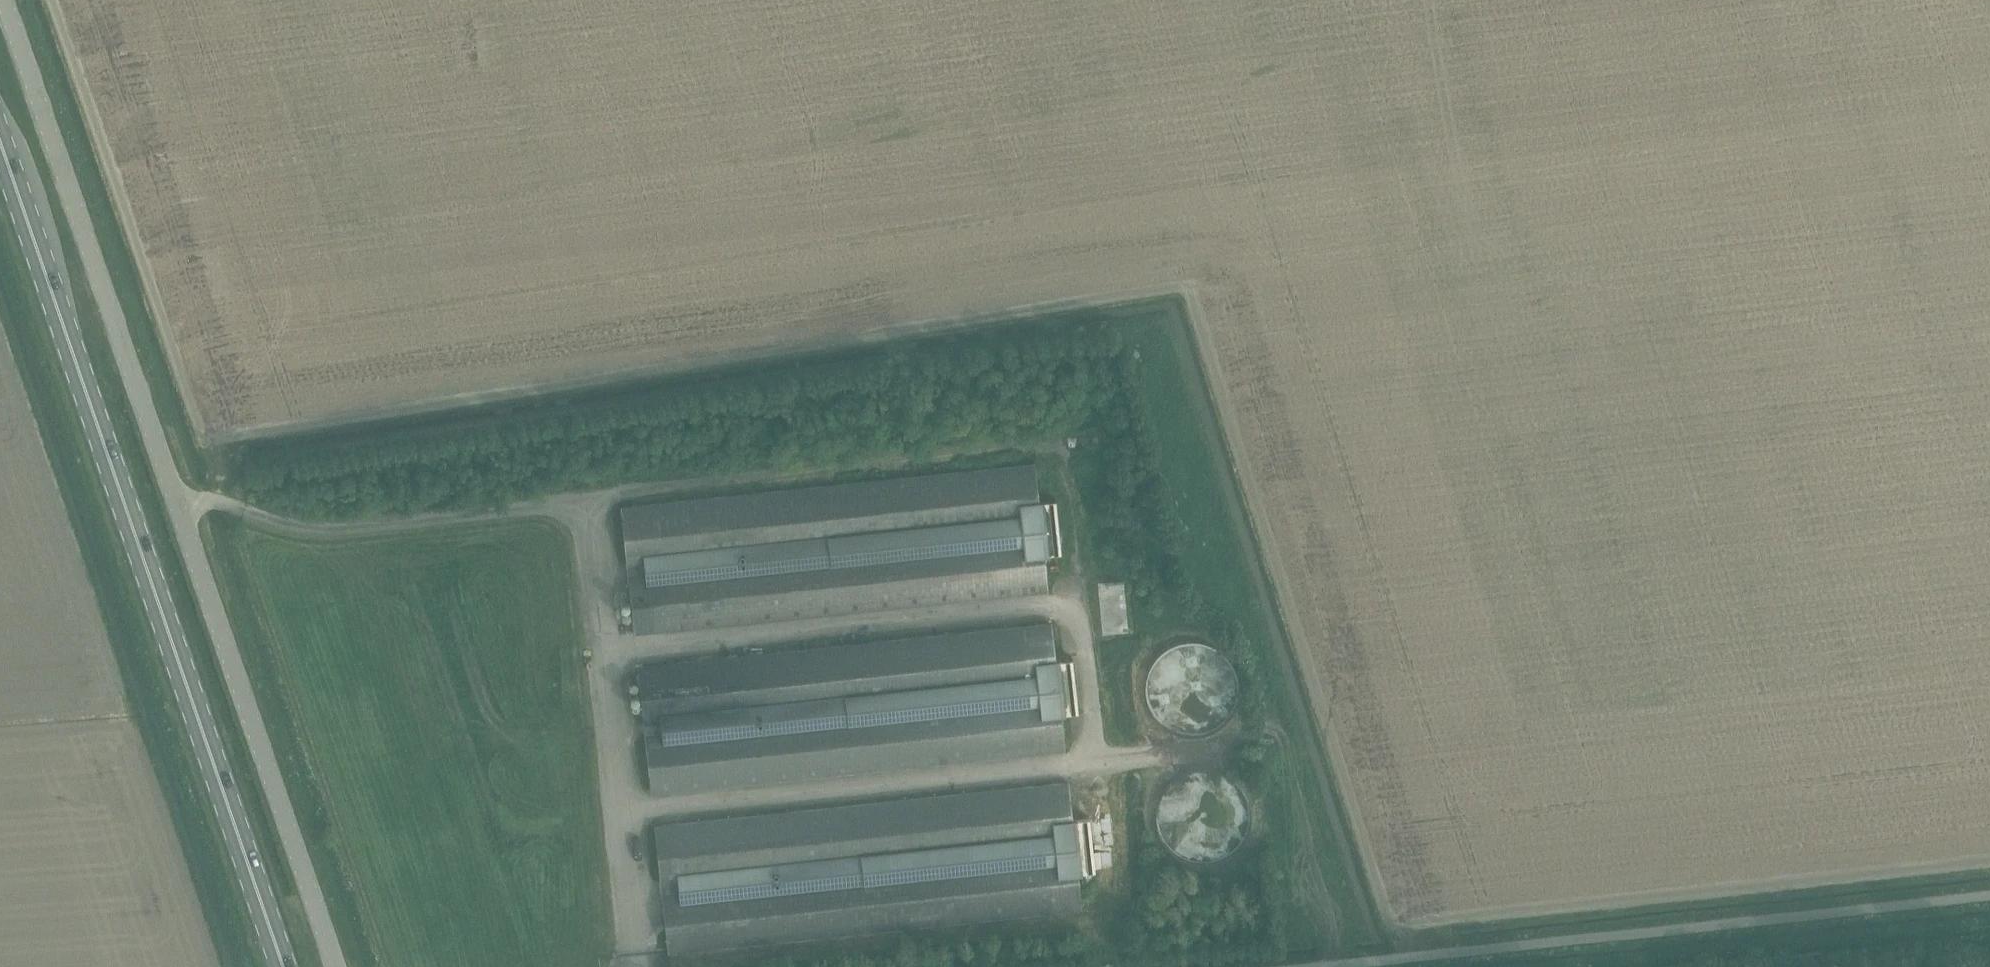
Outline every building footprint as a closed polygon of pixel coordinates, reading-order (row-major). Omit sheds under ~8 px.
[(1034,466),(620,509),(632,632),(1046,589),(1034,466)] [(649,792),(1063,748),(1050,625),(636,668),(649,792)] [(1228,689),(1229,681),(1228,672),(1225,664),(1222,657),(1216,650),(1210,645),(1203,641),(1197,639),(1188,638),(1181,638),(1171,640),(1162,645),(1157,649),(1151,655),(1147,662),(1144,670),(1143,679),(1144,689),(1146,696),(1149,703),(1154,709),(1159,714),(1167,719),(1175,722),(1183,723),(1190,723),(1201,721),(1210,716),(1216,711),(1221,705),(1225,697),(1228,689)] [(1239,829),(1240,822),(1239,813),(1236,805),(1233,799),(1227,792),(1221,787),(1212,783),(1206,782),(1197,781),(1192,782),(1183,785),(1175,789),(1170,794),(1165,801),(1162,808),(1160,815),(1159,822),(1160,829),(1162,837),(1166,844),(1171,850),(1176,854),(1184,859),(1190,861),(1200,862),(1209,861),(1215,859),(1223,854),(1228,850),(1233,844),(1237,836),(1239,829)] [(666,951),(1050,910),(1080,907),(1067,784),(653,828),(666,951)]
